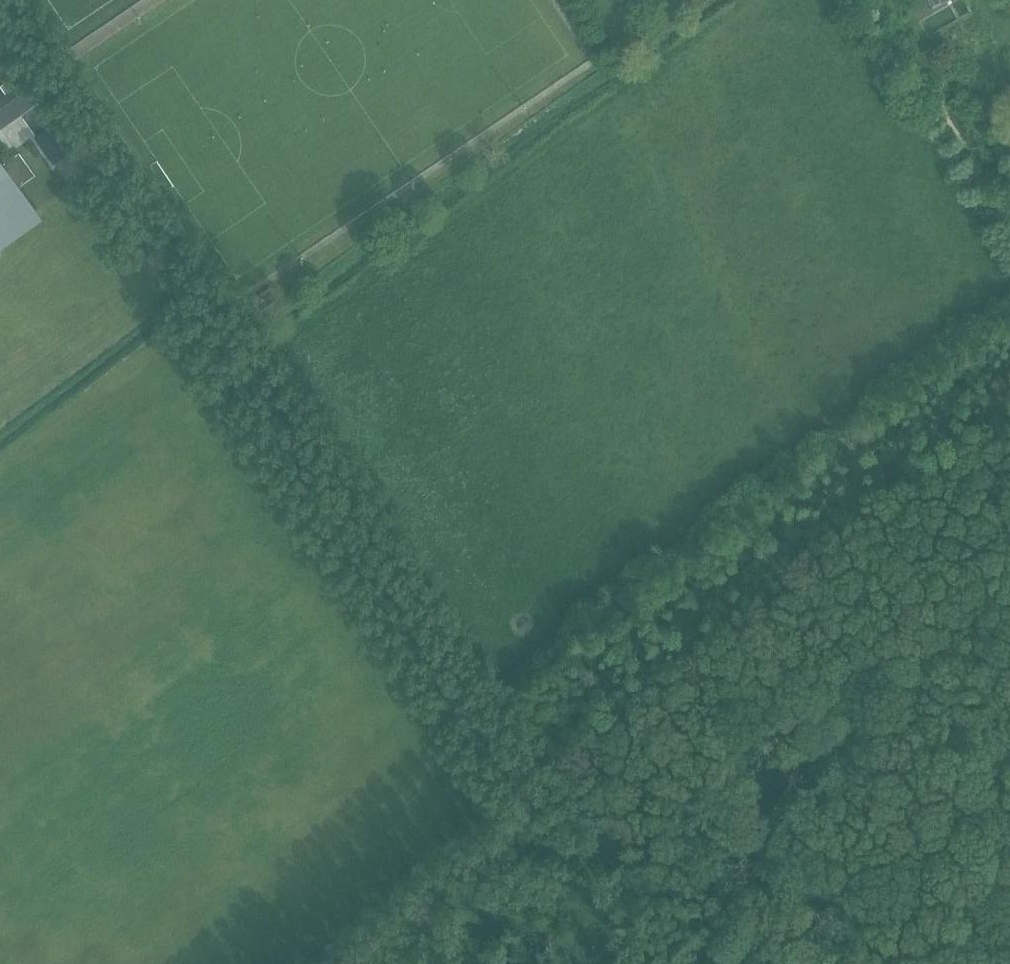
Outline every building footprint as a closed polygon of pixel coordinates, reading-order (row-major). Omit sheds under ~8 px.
[(0,83),(0,127),(20,113),(36,135),(35,137),(53,161),(71,149),(53,124),(52,125),(36,102),(18,76),(16,73),(15,72),(14,73),(1,83),(0,83)] [(42,220),(0,161),(0,250),(42,220)]
